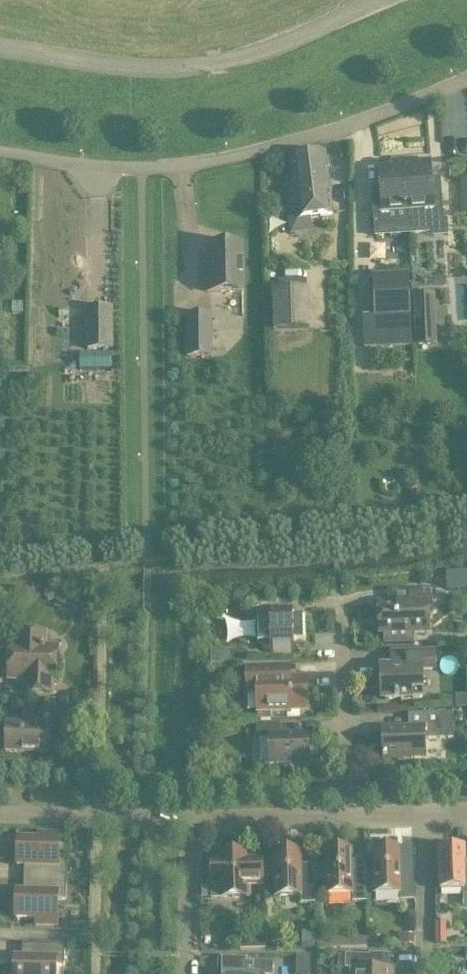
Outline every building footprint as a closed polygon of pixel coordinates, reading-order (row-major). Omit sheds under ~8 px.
[(325,153),(292,158),(295,186),(297,198),(300,219),(310,218),(333,215),(325,153)] [(404,164),(408,235),(434,233),(434,232),(433,223),(444,222),(443,221),(441,190),(441,189),(433,190),(431,163),(431,162),(404,164)] [(408,235),(404,164),(379,165),(379,166),(381,193),(373,194),(373,195),(376,236),(376,237),(408,235)] [(295,186),(284,188),(286,199),(297,198),(295,186)] [(211,275),(207,275),(207,292),(243,292),(242,246),(211,246),(211,275)] [(374,317),(363,318),(364,348),(412,347),(410,277),(373,278),(374,317)] [(307,292),(274,293),(275,334),(308,333),(307,292)] [(434,293),(413,294),(416,346),(437,345),(434,293)] [(111,309),(88,310),(88,350),(112,349),(111,309)] [(187,317),(187,356),(212,357),(211,316),(187,317)] [(447,589),(466,588),(466,572),(446,573),(447,589)] [(409,602),(379,603),(380,634),(430,632),(429,603),(437,602),(436,589),(408,590),(409,602)] [(61,605),(68,604),(72,598),(63,591),(55,601),(61,605)] [(270,619),(258,620),(258,643),(271,643),(271,655),(294,654),(294,642),(306,642),(306,618),(293,619),(293,606),(270,607),(270,619)] [(10,645),(9,674),(21,675),(26,679),(25,694),(53,695),(53,681),(57,681),(58,647),(45,646),(46,632),(18,631),(17,645),(10,645)] [(384,667),(381,671),(382,695),(385,699),(424,698),(423,670),(435,669),(435,651),(398,652),(399,666),(384,667)] [(247,652),(228,653),(229,664),(247,664),(247,652)] [(283,666),(247,667),(247,685),(257,685),(258,721),(271,720),(270,712),(308,711),(307,678),(283,678),(283,666)] [(455,696),(456,711),(466,711),(466,696),(455,696)] [(72,710),(72,701),(61,700),(60,710),(71,710),(72,710)] [(8,724),(6,752),(50,753),(50,739),(70,740),(72,710),(24,708),(24,725),(8,724)] [(409,728),(383,729),(384,768),(403,768),(403,758),(426,758),(425,740),(441,739),(441,713),(409,714),(409,728)] [(280,724),(256,725),(257,737),(269,737),(270,765),(310,764),(309,735),(281,736),(280,724)] [(25,879),(67,880),(68,861),(60,861),(60,835),(39,834),(39,840),(18,839),(18,866),(25,866),(25,879)] [(400,848),(373,849),(375,895),(401,894),(401,902),(415,902),(414,877),(401,877),(400,848)] [(352,850),(325,850),(327,896),(352,895),(353,904),(367,903),(366,866),(353,866),(352,850)] [(464,861),(463,850),(439,851),(440,891),(463,890),(463,896),(466,896),(466,861),(464,861)] [(314,869),(302,869),(301,851),(274,852),(276,898),(301,897),(302,905),(316,905),(315,865),(314,865),(314,869)] [(221,860),(211,860),(212,898),(248,897),(248,886),(260,885),(259,859),(247,859),(247,853),(220,854),(221,860)] [(67,880),(25,879),(24,892),(17,892),(16,919),(36,919),(36,925),(58,926),(59,900),(67,900),(67,880)] [(446,922),(435,923),(435,945),(447,945),(446,922)] [(304,934),(304,948),(318,948),(318,942),(318,940),(318,934),(304,934)] [(412,935),(400,935),(400,944),(412,944),(412,935)] [(266,936),(240,937),(240,950),(266,949),(266,936)] [(368,940),(356,941),(356,949),(368,948),(368,940)] [(339,949),(338,941),(318,942),(319,950),(339,949)] [(15,973),(57,973),(57,966),(65,966),(65,946),(23,945),(22,958),(15,958),(15,973)] [(395,968),(371,968),(371,956),(346,955),(346,968),(352,968),(352,973),(395,973),(395,968)] [(274,963),(248,962),(248,958),(221,958),(221,959),(222,959),(222,973),(220,973),(273,973),(274,963)]
